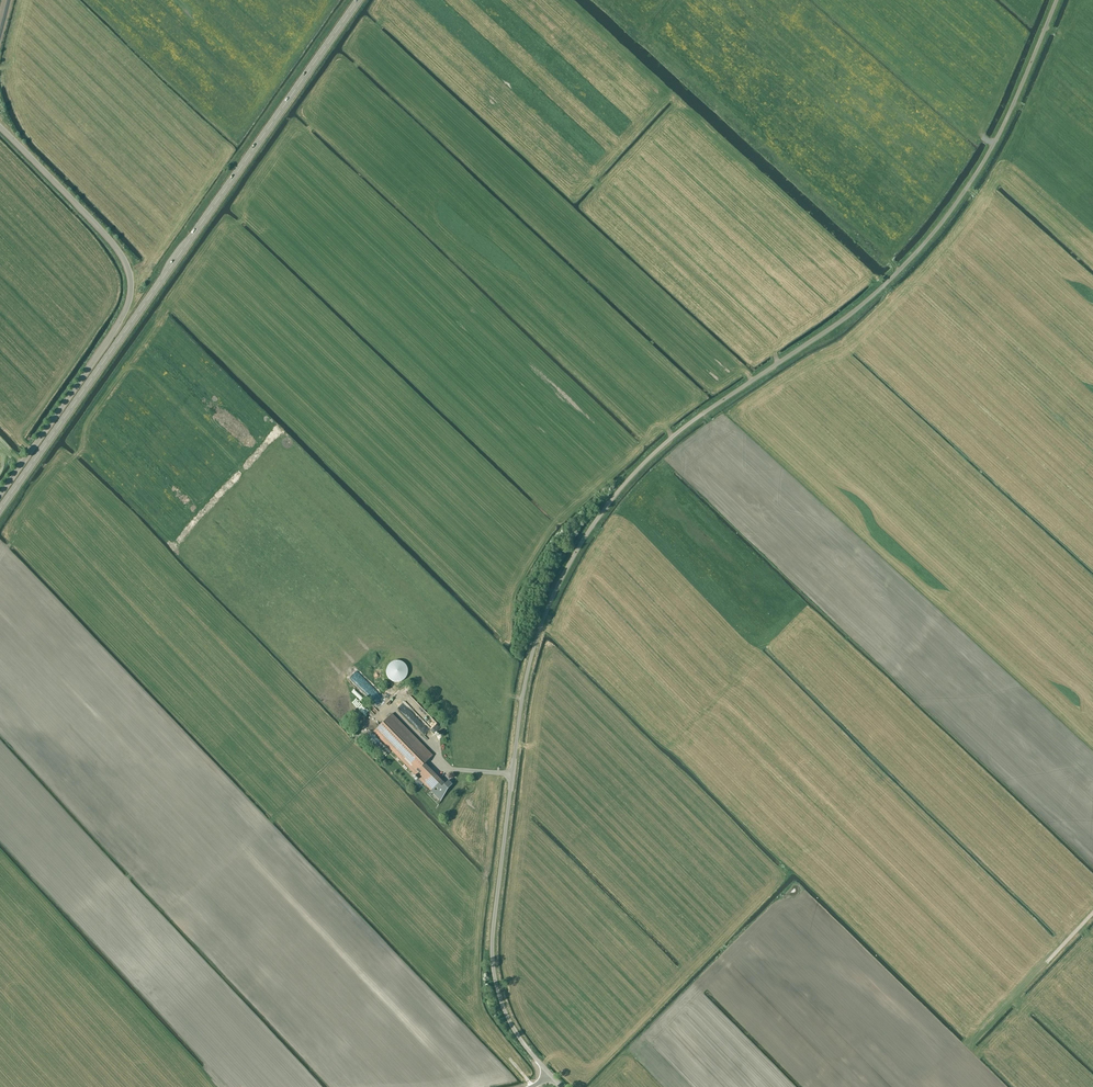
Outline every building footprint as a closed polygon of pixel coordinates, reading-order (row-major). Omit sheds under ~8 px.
[(389,681),(389,682),(389,683),(389,684),(389,685),(390,686),(391,687),(392,688),(393,689),(394,689),(395,690),(396,690),(397,690),(398,690),(399,689),(400,689),(401,689),(401,688),(402,688),(402,687),(403,687),(403,686),(404,685),(404,684),(404,683),(404,682),(404,681),(404,680),(404,679),(404,678),(403,678),(403,677),(402,676),(401,676),(401,675),(400,675),(399,675),(399,674),(398,674),(397,674),(396,674),(395,674),(394,675),(393,675),(392,675),(392,676),(391,676),(391,677),(390,678),(389,679),(389,680),(389,681)] [(415,702),(412,700),(412,699),(409,697),(406,703),(413,707),(415,702)] [(437,725),(420,704),(419,705),(414,708),(412,709),(405,701),(403,703),(397,706),(398,707),(409,720),(411,719),(419,724),(421,722),(414,713),(412,710),(417,714),(426,724),(429,726),(430,728),(426,730),(423,732),(429,736),(426,741),(433,738),(435,735),(432,734),(431,732),(435,731),(438,726),(437,725)] [(424,770),(421,767),(432,755),(392,714),(373,732),(431,791),(436,786),(439,789),(435,793),(441,799),(447,789),(452,784),(448,780),(444,784),(428,767),(424,770)]
